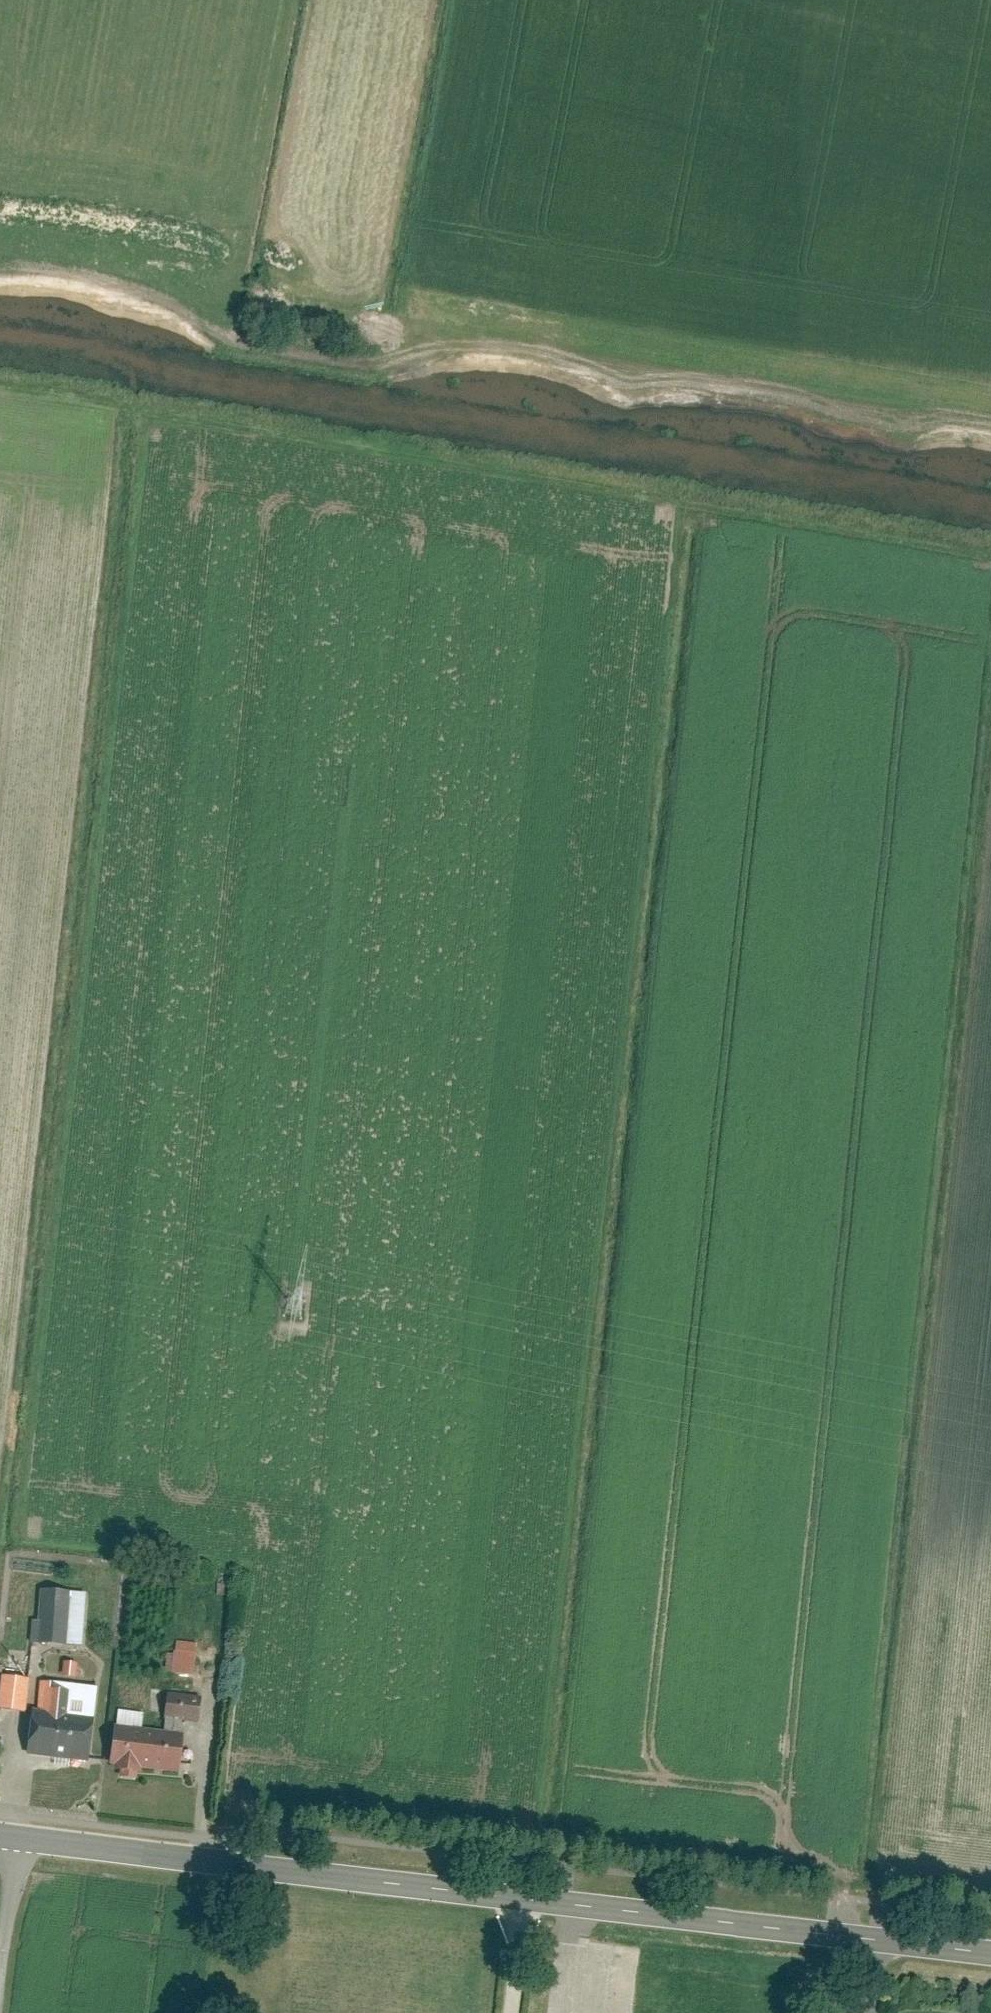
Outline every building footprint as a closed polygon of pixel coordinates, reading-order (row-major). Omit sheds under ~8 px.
[(71,1598),(42,1598),(43,1640),(72,1640),(71,1598)] [(173,1639),(167,1671),(193,1676),(199,1644),(173,1639)] [(27,1711),(32,1678),(3,1674),(0,1697),(0,1707),(27,1711)] [(26,1719),(22,1753),(80,1760),(88,1691),(46,1686),(42,1721),(26,1719)] [(109,1718),(103,1765),(168,1773),(174,1721),(192,1723),(196,1695),(163,1691),(158,1737),(134,1734),(136,1721),(109,1718)]
